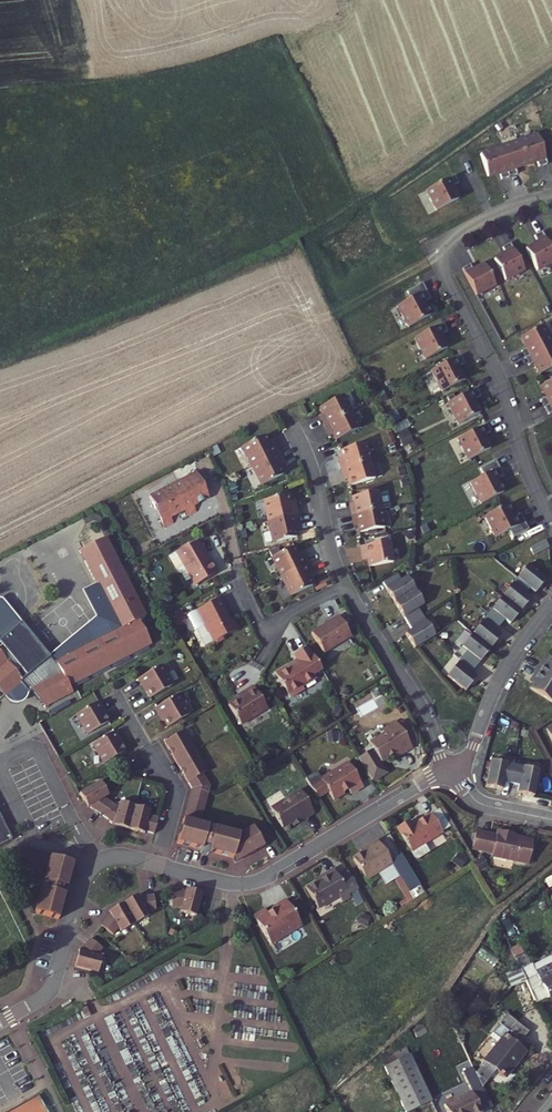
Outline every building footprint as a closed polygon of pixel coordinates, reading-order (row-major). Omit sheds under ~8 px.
[(539,135),(518,141),(526,164),(537,161),(539,167),(547,164),(539,135)] [(518,141),(499,148),(509,177),(517,174),(515,168),(526,164),(518,141)] [(501,179),(509,177),(499,148),(480,154),(487,177),(499,173),(501,179)] [(437,212),(459,200),(453,188),(459,184),(455,177),(427,192),(437,212)] [(536,270),(551,262),(551,252),(541,233),(534,237),(537,242),(525,248),(536,270)] [(493,260),(504,282),(524,271),(509,244),(502,248),(504,254),(493,260)] [(477,297),(494,287),(483,265),(473,271),(470,265),(462,269),(477,297)] [(433,298),(425,282),(410,290),(414,297),(400,304),(411,325),(434,314),(427,301),(433,298)] [(419,336),(429,357),(451,345),(445,333),(450,330),(446,322),(419,336)] [(551,344),(543,326),(520,337),(526,348),(521,351),(525,359),(551,344)] [(525,359),(529,366),(534,363),(540,374),(551,368),(551,344),(525,359)] [(434,368),(444,388),(466,377),(460,365),(465,362),(461,355),(434,368)] [(551,403),(551,380),(540,386),(546,397),(541,400),(545,407),(551,403)] [(450,401),(460,421),(482,410),(475,397),(481,394),(477,387),(450,401)] [(349,413),(339,394),(314,407),(319,418),(314,420),(319,428),(349,413)] [(359,433),(349,413),(319,428),(323,437),(329,436),(333,444),(359,433)] [(459,439),(470,459),(491,448),(485,435),(490,433),(486,425),(459,439)] [(247,469),(278,453),(273,443),(269,445),(264,436),(238,450),(247,469)] [(371,461),(365,442),(335,453),(338,464),(334,465),(336,474),(371,461)] [(256,487),(284,474),(278,463),(282,461),(278,453),(247,469),(256,487)] [(348,489),(377,480),(371,461),(336,474),(340,482),(345,480),(348,489)] [(504,476),(495,461),(480,468),(484,476),(470,482),(481,503),(504,492),(497,479),(504,476)] [(194,503),(207,497),(194,471),(145,496),(162,529),(173,523),(170,516),(182,510),(185,515),(197,509),(194,503)] [(375,496),(374,495),(346,503),(348,511),(344,512),(346,521),(379,512),(387,510),(383,494),(375,496)] [(288,511),(284,498),(259,504),(265,525),(295,517),(293,510),(288,511)] [(513,538),(528,530),(520,514),(514,518),(507,505),(485,516),(496,537),(509,530),(513,538)] [(379,512),(346,521),(348,530),(354,528),(356,536),(383,528),(379,512)] [(295,539),(293,528),(297,527),(295,517),(265,525),(270,545),(295,539)] [(48,709),(75,693),(71,687),(150,640),(136,616),(143,612),(99,536),(73,551),(91,583),(81,588),(95,612),(97,614),(100,614),(102,614),(105,612),(110,609),(119,623),(55,664),(50,658),(19,626),(0,643),(0,694),(6,700),(21,687),(30,697),(33,694),(48,709)] [(206,559),(202,551),(205,550),(199,538),(159,557),(167,573),(171,575),(179,571),(186,586),(214,573),(207,559),(206,559)] [(545,541),(530,548),(534,556),(549,548),(545,541)] [(390,573),(386,546),(354,552),(356,565),(362,565),(364,577),(390,573)] [(302,565),(295,551),(266,567),(274,580),(302,565)] [(528,564),(518,578),(536,592),(547,579),(528,564)] [(314,586),(302,565),(274,580),(286,602),(314,586)] [(389,577),(376,587),(388,607),(408,594),(400,581),(394,584),(389,577)] [(530,588),(518,578),(503,596),(521,611),(531,598),(526,593),(530,588)] [(92,616),(50,658),(55,664),(119,623),(110,609),(105,612),(102,614),(100,614),(97,614),(95,612),(81,588),(77,591),(92,616)] [(408,594),(388,607),(401,628),(415,619),(411,612),(417,609),(408,594)] [(521,611),(503,596),(487,615),(500,625),(505,619),(510,623),(521,611)] [(221,609),(217,599),(194,609),(201,624),(200,627),(193,630),(201,646),(210,642),(210,643),(214,644),(220,641),(222,637),(236,630),(230,619),(225,621),(221,613),(221,612),(222,611),(222,610),(221,609)] [(19,626),(0,606),(0,643),(19,626)] [(500,625),(487,615),(472,634),(490,648),(500,635),(495,631),(500,625)] [(415,619),(401,628),(404,634),(398,637),(408,652),(414,649),(428,640),(415,619)] [(341,641),(329,621),(302,635),(313,656),(341,641)] [(490,648),(472,634),(461,646),(467,651),(462,657),(474,667),(490,648)] [(305,677),(314,672),(300,648),(283,657),(287,664),(280,668),(279,666),(262,676),(279,702),(294,693),(293,690),(308,682),(305,677)] [(474,667),(462,657),(447,676),(465,691),(475,677),(470,673),(474,667)] [(539,672),(551,680),(551,659),(547,667),(543,665),(539,672)] [(533,690),(551,702),(551,680),(539,672),(535,680),(538,681),(533,690)] [(141,704),(161,693),(151,674),(128,687),(134,696),(136,695),(141,704)] [(29,700),(30,697),(21,687),(6,700),(7,703),(9,705),(13,707),(16,708),(20,708),(23,707),(25,706),(27,703),(29,700)] [(262,714),(247,687),(236,694),(238,699),(222,708),(235,730),(262,714)] [(180,722),(169,703),(145,717),(156,736),(180,722)] [(75,739),(98,727),(96,721),(97,720),(90,706),(64,719),(75,739)] [(394,725),(389,728),(394,737),(400,734),(394,725)] [(388,764),(405,754),(394,737),(389,728),(388,726),(371,736),(374,740),(361,747),(364,753),(349,762),(364,787),(377,779),(371,770),(372,766),(376,767),(382,764),(383,760),(387,761),(388,764)] [(199,749),(189,733),(167,745),(175,744),(187,746),(195,748),(199,749)] [(84,754),(109,740),(107,735),(82,749),(84,754)] [(117,757),(111,748),(113,747),(109,740),(84,754),(92,770),(117,757)] [(184,772),(205,759),(199,749),(195,748),(187,746),(175,744),(167,745),(184,772)] [(218,781),(205,759),(184,772),(192,786),(214,792),(218,781)] [(352,794),(332,761),(306,777),(301,769),(292,774),(308,803),(318,798),(323,807),(333,801),(333,800),(338,797),(340,801),(352,794)] [(518,768),(494,764),(490,789),(506,792),(508,785),(515,786),(518,768)] [(518,768),(515,786),(523,788),(521,795),(538,798),(542,773),(518,768)] [(100,812),(108,797),(104,794),(105,789),(97,777),(76,789),(87,808),(90,806),(100,812)] [(237,858),(265,842),(254,823),(240,831),(206,822),(214,792),(192,786),(177,838),(234,853),(237,858)] [(282,830),(307,815),(293,792),(265,808),(275,826),(279,824),(282,830)] [(128,828),(133,804),(116,799),(115,802),(108,797),(100,812),(112,820),(110,823),(128,828)] [(152,834),(156,816),(147,814),(147,807),(133,804),(128,828),(152,834)] [(449,835),(438,815),(430,820),(442,839),(449,835)] [(442,839),(430,820),(427,822),(439,841),(442,839)] [(408,860),(439,841),(427,822),(426,822),(409,832),(408,830),(395,837),(408,860)] [(528,865),(533,841),(515,837),(514,835),(493,832),(493,835),(474,832),(471,849),(491,853),(490,859),(528,865)] [(385,869),(372,846),(357,855),(358,857),(345,865),(358,886),(377,874),(381,881),(388,876),(406,907),(421,898),(399,861),(385,869)] [(48,920),(63,865),(11,850),(6,868),(36,876),(27,914),(48,920)] [(348,906),(344,901),(353,894),(343,877),(335,883),(329,874),(320,880),(322,884),(301,895),(314,916),(333,905),(338,912),(348,906)] [(186,917),(189,894),(172,889),(167,893),(151,895),(153,910),(165,908),(165,914),(186,917)] [(142,910),(140,896),(124,898),(121,894),(109,902),(122,924),(135,916),(134,911),(142,910)] [(122,924),(109,902),(95,911),(96,913),(88,925),(100,934),(105,930),(107,933),(122,924)] [(263,951),(296,931),(279,903),(264,912),(266,914),(261,917),(259,913),(245,921),(263,951)] [(100,971),(103,951),(98,950),(102,945),(91,937),(82,948),(79,947),(75,966),(100,971)] [(551,968),(551,958),(532,969),(536,977),(551,968)] [(551,993),(551,968),(536,977),(532,969),(527,960),(515,967),(535,1003),(551,993)] [(517,1015),(484,1053),(503,1068),(526,1043),(519,1036),(530,1024),(517,1015)] [(397,1037),(374,1057),(399,1111),(424,1111),(432,1108),(397,1037)] [(487,1102),(469,1061),(458,1066),(467,1087),(440,1099),(446,1111),(468,1111),(467,1111),(487,1102)]
